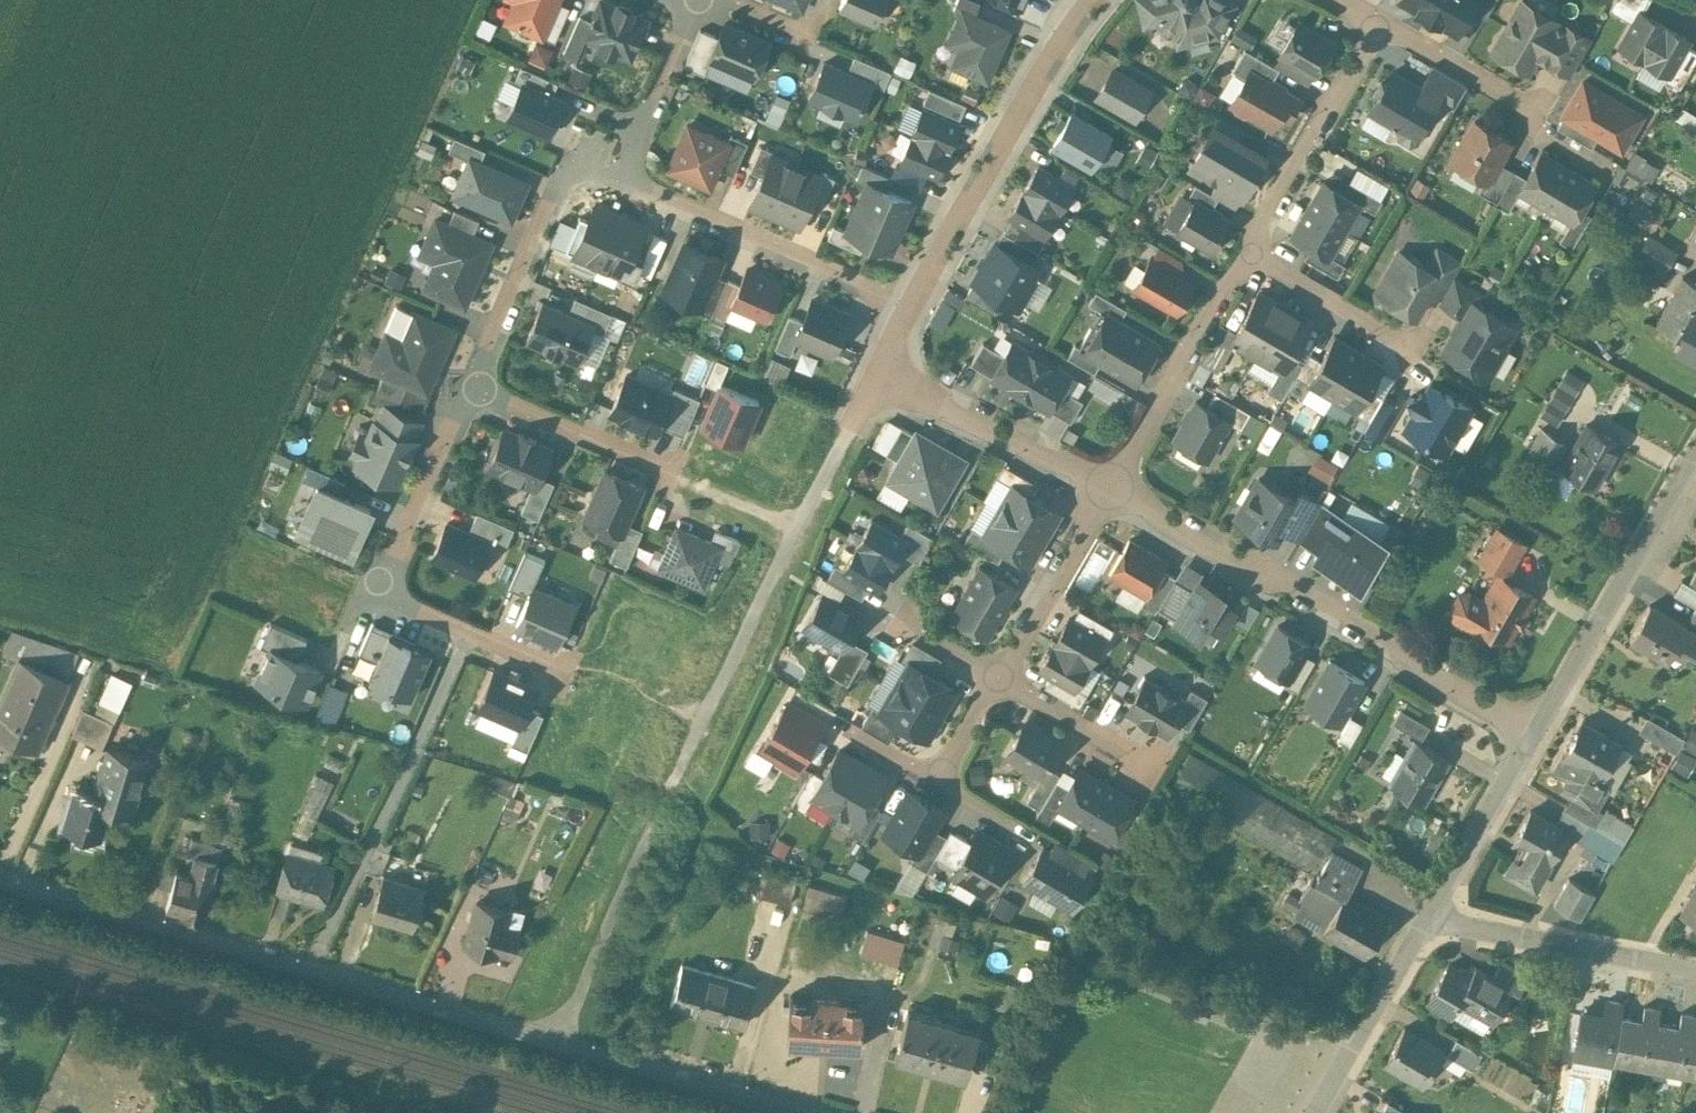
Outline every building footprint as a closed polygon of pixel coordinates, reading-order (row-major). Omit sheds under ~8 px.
[(526,3),(517,24),(542,35),(558,0),(519,0),(526,3)] [(603,0),(601,0),(592,21),(587,32),(588,33),(602,38),(599,45),(615,52),(616,50),(630,56),(646,19),(603,0)] [(840,5),(876,21),(885,0),(842,0),(840,5)] [(976,0),(957,0),(954,8),(962,11),(962,10),(975,15),(980,2),(976,0)] [(1141,4),(1144,14),(1153,19),(1161,17),(1162,23),(1168,27),(1175,25),(1177,30),(1174,34),(1176,40),(1181,43),(1188,42),(1190,38),(1216,31),(1232,3),(1227,0),(1144,0),(1141,4)] [(1419,9),(1419,10),(1429,16),(1438,0),(1403,0),(1419,9)] [(1429,16),(1438,21),(1439,21),(1457,31),(1470,8),(1475,0),(1438,0),(1429,16)] [(1470,8),(1486,17),(1496,0),(1475,0),(1470,8)] [(1532,5),(1523,0),(1522,0),(1493,50),(1527,70),(1539,51),(1555,23),(1557,20),(1532,5)] [(1609,8),(1632,22),(1639,10),(1640,10),(1642,8),(1644,9),(1649,0),(1614,0),(1609,8)] [(1009,30),(980,17),(962,10),(953,31),(965,37),(960,49),(953,64),(987,79),(1009,30)] [(1640,10),(1639,10),(1632,22),(1619,44),(1644,59),(1665,24),(1640,10)] [(580,16),(564,53),(577,59),(588,33),(587,32),(592,21),(580,16)] [(1333,41),(1298,21),(1280,52),(1282,53),(1313,71),(1315,72),(1333,41)] [(769,41),(725,22),(719,36),(710,57),(711,57),(754,76),(769,41)] [(1250,45),(1256,33),(1237,23),(1230,35),(1250,45)] [(1591,40),(1567,26),(1566,29),(1555,23),(1539,51),(1546,55),(1547,61),(1571,74),(1591,40)] [(1689,39),(1665,24),(1644,59),(1669,73),(1686,45),(1689,39)] [(719,36),(700,28),(685,65),(704,73),(711,57),(710,57),(719,36)] [(953,31),(948,44),(960,49),(965,37),(953,31)] [(535,38),(527,55),(545,64),(554,46),(535,38)] [(1669,73),(1665,79),(1680,87),(1695,59),(1695,50),(1686,45),(1669,73)] [(1275,65),(1245,47),(1232,68),(1246,76),(1250,69),(1271,81),(1279,67),(1275,65)] [(1313,71),(1282,53),(1275,65),(1279,67),(1306,83),(1313,71)] [(567,77),(586,84),(592,68),(572,61),(567,77)] [(872,81),(825,61),(809,97),(856,118),(872,81)] [(1467,84),(1433,64),(1420,86),(1437,96),(1436,98),(1454,108),(1467,84)] [(1150,91),(1113,69),(1098,96),(1104,99),(1135,117),(1150,91)] [(1271,81),(1250,69),(1246,76),(1231,101),(1236,104),(1237,109),(1244,113),(1249,111),(1272,124),(1280,111),(1289,117),(1300,98),(1271,81)] [(1420,86),(1393,71),(1386,82),(1382,80),(1374,94),(1378,96),(1370,109),(1393,122),(1392,124),(1394,126),(1396,124),(1399,126),(1398,127),(1401,137),(1410,142),(1416,141),(1424,127),(1423,123),(1422,122),(1436,98),(1437,96),(1420,86)] [(566,96),(523,78),(507,115),(549,133),(566,96)] [(1641,114),(1583,81),(1563,114),(1564,115),(1599,135),(1614,144),(1620,132),(1628,137),(1641,114)] [(966,102),(929,86),(923,101),(960,117),(966,102)] [(773,98),(766,118),(780,123),(787,103),(773,98)] [(960,122),(924,106),(912,132),(949,148),(960,122)] [(1691,108),(1685,118),(1695,125),(1695,111),(1691,108)] [(1110,134),(1071,111),(1053,142),(1092,164),(1110,134)] [(1599,135),(1564,115),(1557,127),(1592,147),(1599,135)] [(1510,141),(1475,121),(1452,159),(1486,179),(1487,180),(1498,161),(1510,141)] [(1265,157),(1212,126),(1189,164),(1217,180),(1228,187),(1241,194),(1243,196),(1265,157)] [(707,136),(703,138),(685,130),(669,167),(710,186),(718,167),(729,141),(728,141),(709,132),(707,136)] [(949,148),(912,132),(901,159),(921,168),(937,175),(949,148)] [(748,141),(731,134),(728,141),(729,141),(718,167),(734,174),(748,141)] [(486,148),(455,135),(449,149),(469,158),(470,156),(480,161),(486,148)] [(761,144),(751,169),(763,174),(772,154),(773,154),(774,150),(761,144)] [(1635,150),(1628,166),(1653,177),(1660,162),(1635,150)] [(1568,168),(1541,153),(1527,177),(1520,189),(1521,189),(1546,204),(1568,168)] [(773,154),(772,154),(750,203),(775,214),(797,164),(773,154)] [(480,161),(470,156),(469,158),(454,193),(511,218),(527,181),(492,166),(480,161)] [(1515,170),(1498,161),(1487,180),(1486,179),(1479,190),(1497,201),(1515,170)] [(797,164),(775,214),(800,224),(812,196),(821,175),(820,174),(797,164)] [(893,177),(862,164),(856,176),(869,182),(869,181),(887,189),(893,177)] [(1038,164),(1024,189),(1044,200),(1059,209),(1073,184),(1044,167),(1038,164)] [(1349,178),(1379,193),(1386,179),(1356,165),(1349,178)] [(1594,184),(1568,168),(1546,204),(1572,219),(1573,220),(1580,208),(1594,184)] [(1154,169),(1143,186),(1152,192),(1163,175),(1154,169)] [(1497,201),(1496,203),(1509,210),(1521,189),(1520,189),(1527,177),(1515,170),(1497,201)] [(835,176),(822,171),(820,174),(821,175),(812,196),(824,201),(835,176)] [(1430,185),(1418,177),(1411,189),(1411,190),(1423,197),(1430,185)] [(1382,199),(1349,179),(1342,191),(1360,201),(1359,202),(1375,211),(1382,199)] [(1228,187),(1217,180),(1211,192),(1218,196),(1234,206),(1241,194),(1228,187)] [(1342,191),(1324,180),(1308,207),(1344,228),(1359,202),(1360,201),(1342,191)] [(887,189),(869,181),(869,182),(858,206),(901,224),(912,200),(887,189)] [(1211,192),(1195,183),(1188,196),(1194,200),(1195,198),(1211,208),(1218,196),(1211,192)] [(1044,200),(1024,189),(1010,213),(1012,215),(1044,234),(1045,233),(1059,209),(1044,200)] [(1654,204),(1640,194),(1626,215),(1644,227),(1655,211),(1651,209),(1654,204)] [(1191,205),(1178,198),(1165,221),(1167,222),(1178,228),(1191,205)] [(1211,208),(1195,198),(1194,200),(1191,205),(1178,228),(1177,229),(1185,234),(1181,239),(1193,246),(1196,241),(1212,250),(1230,219),(1211,208)] [(620,214),(595,203),(585,228),(574,252),(575,253),(599,263),(620,214)] [(901,224),(858,206),(848,230),(866,238),(890,249),(901,224)] [(1344,228),(1308,207),(1293,234),(1311,245),(1329,255),(1329,254),(1344,228)] [(480,218),(455,208),(448,223),(473,234),(480,218)] [(1580,208),(1573,220),(1572,219),(1560,240),(1572,247),(1591,215),(1580,208)] [(620,214),(599,263),(623,274),(645,225),(620,214)] [(1044,234),(1012,215),(1004,230),(1025,243),(1038,250),(1047,234),(1045,233),(1044,234)] [(448,223),(436,218),(425,244),(435,249),(439,257),(436,259),(431,269),(432,272),(426,287),(429,289),(464,304),(491,242),(473,234),(448,223)] [(585,228),(568,221),(554,253),(572,261),(575,253),(574,252),(585,228)] [(866,238),(848,230),(833,224),(828,236),(861,251),(861,250),(866,238)] [(1025,243),(1004,230),(997,242),(1019,255),(1025,243)] [(656,233),(649,250),(660,255),(668,238),(656,233)] [(1676,251),(1650,234),(1639,251),(1665,268),(1676,251)] [(1159,244),(1148,238),(1139,253),(1149,259),(1152,255),(1153,256),(1159,244)] [(997,242),(995,241),(973,279),(974,280),(1008,300),(1019,306),(1038,274),(1039,275),(1041,272),(1040,271),(1041,268),(1019,255),(997,242)] [(685,242),(671,275),(664,289),(700,305),(706,291),(707,291),(715,273),(722,258),(685,242)] [(1329,255),(1311,245),(1304,257),(1338,276),(1345,263),(1329,254),(1329,255)] [(1462,261),(1437,246),(1425,265),(1437,272),(1428,288),(1442,295),(1454,275),(1462,261)] [(660,255),(649,250),(642,265),(653,270),(660,255)] [(1425,265),(1399,250),(1375,292),(1376,298),(1382,301),(1388,300),(1413,314),(1428,288),(1437,272),(1425,265)] [(1153,256),(1152,255),(1149,259),(1134,286),(1176,311),(1194,280),(1153,256)] [(781,284),(746,269),(740,284),(731,303),(739,306),(767,318),(781,284)] [(727,279),(715,273),(707,291),(706,291),(700,305),(698,309),(711,315),(712,314),(727,279)] [(1480,290),(1454,275),(1442,295),(1439,300),(1464,315),(1472,301),(1473,301),(1480,290)] [(1684,333),(1673,352),(1695,365),(1695,282),(1684,275),(1659,318),(1684,333)] [(727,279),(712,314),(724,320),(731,303),(740,284),(727,279)] [(1008,300),(974,280),(966,295),(999,315),(1008,300)] [(928,321),(943,329),(963,293),(947,284),(928,321)] [(1127,307),(1096,289),(1088,302),(1106,312),(1107,311),(1120,319),(1127,307)] [(1285,306),(1259,291),(1231,339),(1257,354),(1285,306)] [(612,312),(575,296),(568,313),(594,324),(592,328),(603,333),(612,312)] [(848,313),(813,298),(804,320),(796,338),(797,338),(831,353),(848,313)] [(568,313),(543,301),(527,338),(578,360),(592,328),(594,324),(568,313)] [(1514,325),(1473,301),(1472,301),(1464,315),(1444,350),(1476,368),(1477,373),(1483,377),(1489,375),(1493,369),(1491,364),(1514,325)] [(1285,306),(1257,354),(1280,367),(1283,369),(1288,361),(1291,356),(1311,321),(1285,306)] [(415,311),(408,327),(406,328),(401,338),(402,341),(394,345),(383,340),(372,367),(384,372),(409,382),(427,390),(454,328),(415,311)] [(1120,319),(1107,311),(1106,312),(1106,313),(1096,330),(1091,327),(1080,345),(1080,344),(1080,345),(1079,346),(1101,359),(1136,380),(1158,341),(1120,319)] [(804,320),(789,314),(775,347),(791,353),(797,338),(796,338),(804,320)] [(1321,360),(1308,381),(1309,382),(1333,396),(1360,350),(1352,346),(1335,335),(1321,360)] [(1042,356),(1013,339),(1004,353),(992,375),(991,376),(1020,392),(1042,356)] [(1004,353),(983,341),(971,362),(992,375),(1004,353)] [(1101,359),(1079,346),(1080,345),(1075,343),(1068,355),(1095,371),(1101,359)] [(1225,353),(1209,344),(1200,359),(1217,369),(1225,353)] [(1360,350),(1333,396),(1355,409),(1356,410),(1369,388),(1383,364),(1360,350)] [(1321,360),(1308,352),(1302,363),(1295,375),(1309,383),(1309,382),(1308,381),(1321,360)] [(769,353),(761,372),(782,381),(790,362),(769,353)] [(1070,372),(1042,356),(1020,392),(1049,409),(1050,408),(1062,387),(1070,372)] [(1283,369),(1280,367),(1267,389),(1282,397),(1295,375),(1302,363),(1291,356),(1288,361),(1283,369)] [(409,382),(384,372),(377,387),(380,388),(402,398),(409,382)] [(673,393),(627,373),(610,411),(628,419),(631,417),(643,423),(644,426),(656,431),(673,393)] [(1430,382),(1423,394),(1421,393),(1408,396),(1412,409),(1414,410),(1404,427),(1445,451),(1471,407),(1430,382)] [(759,400),(721,383),(703,424),(741,441),(759,400)] [(1558,385),(1548,402),(1565,412),(1575,394),(1558,385)] [(1083,399),(1062,387),(1050,408),(1071,420),(1083,399)] [(1383,397),(1369,388),(1356,410),(1355,409),(1354,411),(1369,420),(1383,397)] [(1250,411),(1216,391),(1206,406),(1229,420),(1229,421),(1240,427),(1250,411)] [(1369,420),(1364,429),(1379,438),(1398,406),(1383,397),(1369,420)] [(1206,406),(1196,400),(1174,437),(1208,457),(1229,421),(1229,420),(1206,406)] [(421,421),(385,405),(378,422),(414,438),(421,421)] [(378,422),(376,421),(368,438),(360,434),(352,452),(360,456),(359,460),(373,466),(381,470),(379,474),(397,482),(416,439),(414,438),(378,422)] [(902,425),(886,452),(899,459),(914,433),(919,437),(920,436),(902,425)] [(1618,444),(1586,426),(1562,468),(1594,486),(1618,444)] [(1569,444),(1541,427),(1529,448),(1557,465),(1569,444)] [(520,435),(507,429),(490,466),(491,466),(493,470),(503,474),(507,473),(533,484),(534,485),(538,474),(550,448),(536,442),(537,440),(521,433),(520,435)] [(919,437),(914,433),(899,459),(887,480),(908,492),(911,487),(936,502),(960,460),(919,437)] [(1328,479),(1338,461),(1317,450),(1307,467),(1328,479)] [(1039,484),(1004,464),(997,476),(1012,485),(1013,484),(1032,495),(1039,484)] [(642,485),(606,469),(586,515),(621,531),(622,531),(627,521),(642,485)] [(538,474),(534,485),(533,484),(521,510),(539,518),(554,481),(538,474)] [(1277,483),(1266,477),(1260,478),(1258,477),(1236,516),(1275,538),(1281,527),(1297,500),(1278,489),(1277,483)] [(1032,495),(1013,484),(1012,485),(999,507),(1045,534),(1059,511),(1032,495)] [(371,508),(318,485),(298,529),(351,553),(371,508)] [(1301,492),(1297,500),(1281,527),(1300,538),(1321,503),(1301,492)] [(1045,534),(999,507),(984,533),(984,534),(1006,548),(1030,561),(1045,534)] [(1385,541),(1342,515),(1322,550),(1321,550),(1315,559),(1360,585),(1385,541)] [(900,534),(872,518),(857,543),(892,563),(906,539),(907,538),(900,534)] [(485,538),(444,521),(430,553),(470,571),(485,538)] [(627,521),(622,531),(621,531),(610,557),(627,565),(643,528),(627,521)] [(933,536),(908,521),(900,534),(907,538),(906,539),(913,543),(907,554),(919,561),(933,536)] [(1006,548),(984,534),(984,533),(972,526),(964,540),(998,561),(1006,548)] [(711,541),(677,527),(660,565),(703,584),(720,545),(711,541)] [(1524,544),(1497,528),(1480,558),(1507,573),(1524,544)] [(740,539),(716,529),(711,541),(720,545),(735,552),(740,539)] [(1166,560),(1129,539),(1110,572),(1147,594),(1162,568),(1166,560)] [(892,563),(857,543),(844,567),(843,568),(870,583),(877,588),(892,563)] [(525,550),(509,586),(529,595),(545,558),(525,550)] [(844,567),(836,562),(827,577),(862,597),(870,583),(843,568),(844,567)] [(1015,586),(981,566),(952,614),(987,634),(1015,586)] [(1162,568),(1147,594),(1141,603),(1155,610),(1157,607),(1174,578),(1175,576),(1162,568)] [(1533,596),(1499,576),(1484,601),(1478,598),(1469,593),(1460,595),(1452,608),(1455,617),(1464,622),(1474,620),(1479,623),(1508,639),(1533,596)] [(1174,578),(1157,607),(1172,616),(1176,618),(1177,617),(1193,589),(1174,578)] [(1222,592),(1199,579),(1193,589),(1177,617),(1176,618),(1175,619),(1199,633),(1208,618),(1223,627),(1233,609),(1218,600),(1222,592)] [(1682,579),(1674,593),(1695,606),(1695,588),(1682,579)] [(575,602),(535,585),(517,626),(558,644),(575,602)] [(862,615),(823,593),(805,625),(842,647),(843,647),(849,637),(862,615)] [(1688,627),(1650,605),(1630,639),(1668,661),(1676,646),(1688,627)] [(1114,628),(1079,608),(1073,619),(1103,637),(1103,638),(1107,640),(1114,628)] [(1073,619),(1069,617),(1054,642),(1089,662),(1103,638),(1103,637),(1073,619)] [(270,646),(297,658),(306,638),(271,622),(262,643),(270,646)] [(360,651),(378,659),(389,633),(391,630),(372,622),(360,651)] [(1257,658),(1290,677),(1310,642),(1277,624),(1257,658)] [(1688,627),(1676,646),(1695,658),(1695,632),(1688,627)] [(79,653),(14,631),(5,651),(21,658),(68,680),(79,653)] [(430,650),(389,633),(378,659),(371,677),(411,694),(430,650)] [(849,637),(843,647),(842,647),(828,671),(848,683),(868,648),(849,637)] [(939,658),(912,642),(903,658),(909,661),(909,660),(930,672),(939,658)] [(1089,662),(1054,642),(1040,667),(1051,674),(1074,687),(1075,686),(1089,662)] [(297,658),(270,646),(256,679),(308,701),(322,669),(297,658)] [(21,658),(0,703),(0,729),(37,746),(68,680),(21,658)] [(930,672),(909,660),(909,661),(894,688),(939,714),(955,687),(930,672)] [(1364,680),(1330,660),(1306,701),(1340,721),(1364,680)] [(536,686),(495,668),(479,705),(520,723),(527,706),(536,686)] [(1158,681),(1144,673),(1136,687),(1140,689),(1129,708),(1142,715),(1141,717),(1154,725),(1156,723),(1168,730),(1174,719),(1175,718),(1183,701),(1156,685),(1158,681)] [(1074,687),(1051,674),(1049,679),(1045,685),(1050,689),(1050,688),(1079,705),(1086,693),(1075,686),(1074,687)] [(939,714),(894,688),(881,709),(880,710),(899,721),(926,737),(939,714)] [(1207,697),(1191,688),(1184,701),(1183,701),(1175,718),(1174,719),(1190,728),(1207,697)] [(118,707),(101,700),(96,712),(113,719),(118,707)] [(788,701),(782,711),(818,732),(824,721),(788,701)] [(899,721),(880,710),(881,709),(874,705),(862,725),(867,728),(889,741),(899,721)] [(544,713),(527,706),(520,723),(511,742),(528,749),(544,713)] [(96,712),(84,707),(72,734),(101,746),(113,719),(96,712)] [(1430,725),(1402,708),(1393,722),(1422,739),(1430,725)] [(818,732),(782,711),(764,742),(782,752),(778,760),(795,770),(800,763),(818,732)] [(1349,714),(1339,735),(1351,741),(1361,720),(1349,714)] [(1684,738),(1649,719),(1641,732),(1676,752),(1684,738)] [(1621,742),(1583,720),(1563,755),(1601,777),(1603,774),(1621,742)] [(1062,742),(1026,721),(1007,753),(1042,774),(1043,774),(1048,766),(1062,742)] [(1682,744),(1695,751),(1695,726),(1692,724),(1682,744)] [(764,742),(760,750),(778,760),(782,752),(764,742)] [(1445,760),(1414,742),(1389,785),(1420,802),(1445,760)] [(1621,742),(1603,774),(1607,789),(1613,792),(1631,760),(1627,758),(1632,749),(1621,742)] [(147,756),(111,745),(101,775),(138,787),(147,756)] [(862,762),(839,748),(823,775),(812,794),(813,795),(835,808),(862,762)] [(1336,838),(1192,754),(1171,790),(1315,873),(1336,838)] [(1601,777),(1563,755),(1555,769),(1569,777),(1565,783),(1567,791),(1573,794),(1596,807),(1607,789),(1603,774),(1601,777)] [(885,775),(862,762),(835,808),(857,821),(858,822),(870,802),(885,775)] [(1048,766),(1043,774),(1042,774),(1027,799),(1040,807),(1057,779),(1061,773),(1048,766)] [(1106,783),(1079,767),(1069,785),(1058,803),(1059,804),(1085,819),(1106,783)] [(823,775),(812,769),(792,803),(804,810),(813,795),(812,794),(823,775)] [(101,775),(96,793),(76,787),(64,824),(100,835),(108,808),(129,815),(138,787),(101,775)] [(322,775),(304,811),(316,817),(334,781),(322,775)] [(1040,807),(1037,814),(1049,821),(1059,804),(1058,803),(1069,785),(1057,779),(1040,807)] [(1113,787),(1106,783),(1085,819),(1111,834),(1112,835),(1122,817),(1133,799),(1113,787)] [(942,808),(910,790),(885,832),(894,837),(897,848),(909,845),(916,850),(917,850),(932,826),(942,808)] [(1596,807),(1573,794),(1565,808),(1590,823),(1596,826),(1605,812),(1596,807)] [(243,801),(231,797),(219,840),(231,843),(243,801)] [(870,802),(858,822),(857,821),(851,832),(863,840),(881,809),(870,802)] [(357,817),(339,807),(330,823),(348,834),(357,817)] [(1590,823),(1565,808),(1555,825),(1567,831),(1566,833),(1580,841),(1590,823)] [(1618,816),(1606,809),(1605,812),(1596,826),(1608,833),(1618,816)] [(316,817),(304,811),(295,830),(307,836),(316,817)] [(1555,825),(1531,811),(1514,839),(1523,845),(1508,871),(1535,887),(1550,860),(1566,833),(1567,831),(1555,825)] [(1634,825),(1618,816),(1608,833),(1624,842),(1634,825)] [(1133,823),(1122,817),(1112,835),(1111,834),(1108,839),(1120,846),(1133,823)] [(1608,833),(1596,826),(1590,823),(1580,841),(1613,860),(1624,842),(1608,833)] [(932,826),(917,850),(916,850),(911,860),(927,869),(947,835),(932,826)] [(971,840),(951,829),(936,854),(956,866),(971,840)] [(1011,848),(991,837),(978,829),(971,840),(956,866),(953,872),(986,891),(989,885),(1011,848)] [(211,841),(192,836),(188,850),(194,852),(189,873),(176,870),(171,890),(167,904),(205,914),(219,857),(208,854),(211,841)] [(1090,858),(1056,838),(1050,850),(1078,866),(1077,868),(1083,871),(1084,870),(1090,858)] [(1050,850),(1043,846),(1025,878),(1072,906),(1091,874),(1084,870),(1083,871),(1077,868),(1078,866),(1050,850)] [(1364,868),(1334,851),(1320,876),(1350,893),(1364,868)] [(333,866),(288,853),(278,887),(323,900),(333,866)] [(178,864),(167,861),(160,887),(171,890),(176,870),(178,864)] [(795,879),(764,870),(757,894),(789,903),(795,879)] [(1320,876),(1315,873),(1300,899),(1303,901),(1293,918),(1362,957),(1365,951),(1326,928),(1344,896),(1347,897),(1350,893),(1320,876)] [(425,887),(385,875),(374,913),(392,918),(393,913),(416,919),(425,887)] [(1595,893),(1569,878),(1554,904),(1580,919),(1595,893)] [(1680,909),(1695,918),(1695,882),(1680,909)] [(831,891),(807,884),(801,906),(824,913),(831,891)] [(1347,897),(1344,896),(1326,928),(1365,951),(1384,919),(1347,897)] [(509,910),(478,901),(466,942),(497,951),(497,950),(512,954),(519,929),(505,924),(509,910)] [(948,920),(936,916),(927,944),(939,948),(948,920)] [(867,926),(860,949),(898,961),(905,937),(867,926)] [(757,980),(683,961),(674,999),(747,1018),(757,980)] [(1527,977),(1502,963),(1493,978),(1512,989),(1519,993),(1527,977)] [(1456,969),(1448,965),(1427,1001),(1450,1014),(1458,1001),(1457,1000),(1470,977),(1466,975),(1466,969),(1456,969)] [(1493,978),(1475,968),(1470,977),(1457,1000),(1458,1001),(1493,1021),(1512,989),(1493,978)] [(868,998),(794,994),(792,1040),(866,1044),(868,998)] [(1604,1014),(1582,1010),(1574,1053),(1594,1057),(1595,1051),(1613,1054),(1619,1017),(1622,1002),(1607,999),(1604,1014)] [(1641,1021),(1619,1017),(1613,1054),(1611,1060),(1631,1063),(1632,1057),(1650,1061),(1657,1024),(1659,1008),(1644,1006),(1641,1021)] [(984,1030),(914,1009),(902,1053),(971,1074),(984,1030)] [(1657,1024),(1650,1061),(1649,1067),(1668,1070),(1669,1064),(1687,1067),(1693,1031),(1695,1016),(1695,1015),(1680,1012),(1678,1028),(1657,1024)] [(1444,1050),(1405,1028),(1395,1046),(1396,1047),(1386,1064),(1424,1086),(1444,1050)] [(1693,1031),(1687,1067),(1686,1073),(1695,1075),(1695,1031),(1693,1031)] [(1481,1054),(1456,1039),(1447,1055),(1472,1070),(1481,1054)] [(1387,1101),(1381,1112),(1408,1112),(1387,1101)]
